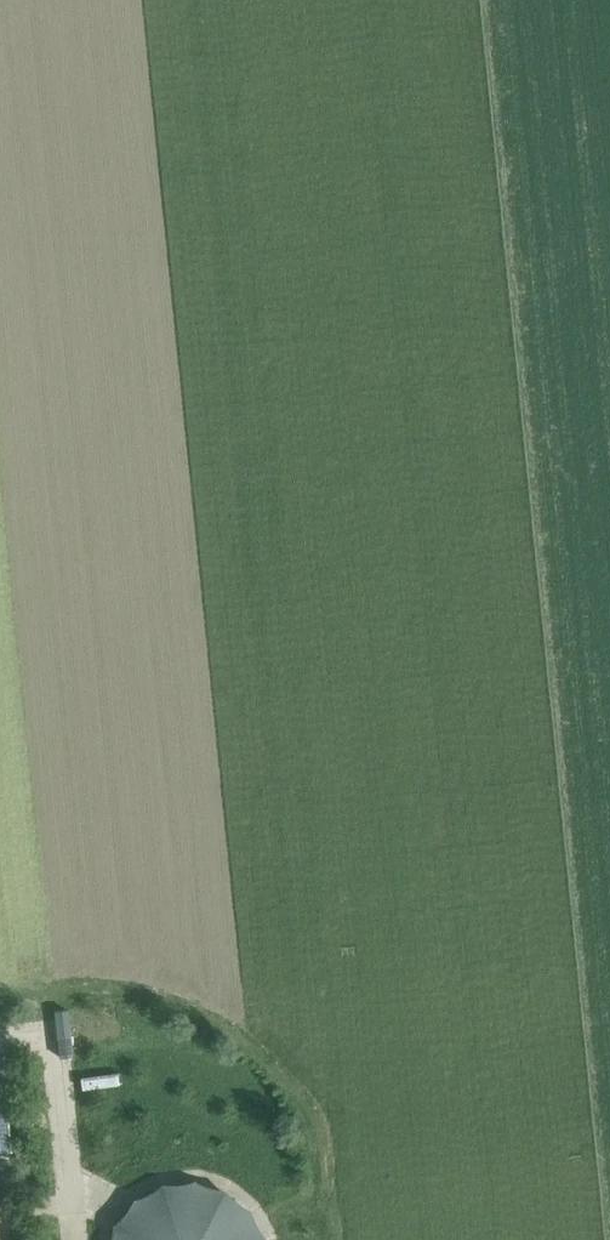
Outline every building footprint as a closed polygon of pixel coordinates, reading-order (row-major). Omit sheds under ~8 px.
[(11,1150),(4,1078),(0,1079),(0,1151),(11,1150)]
